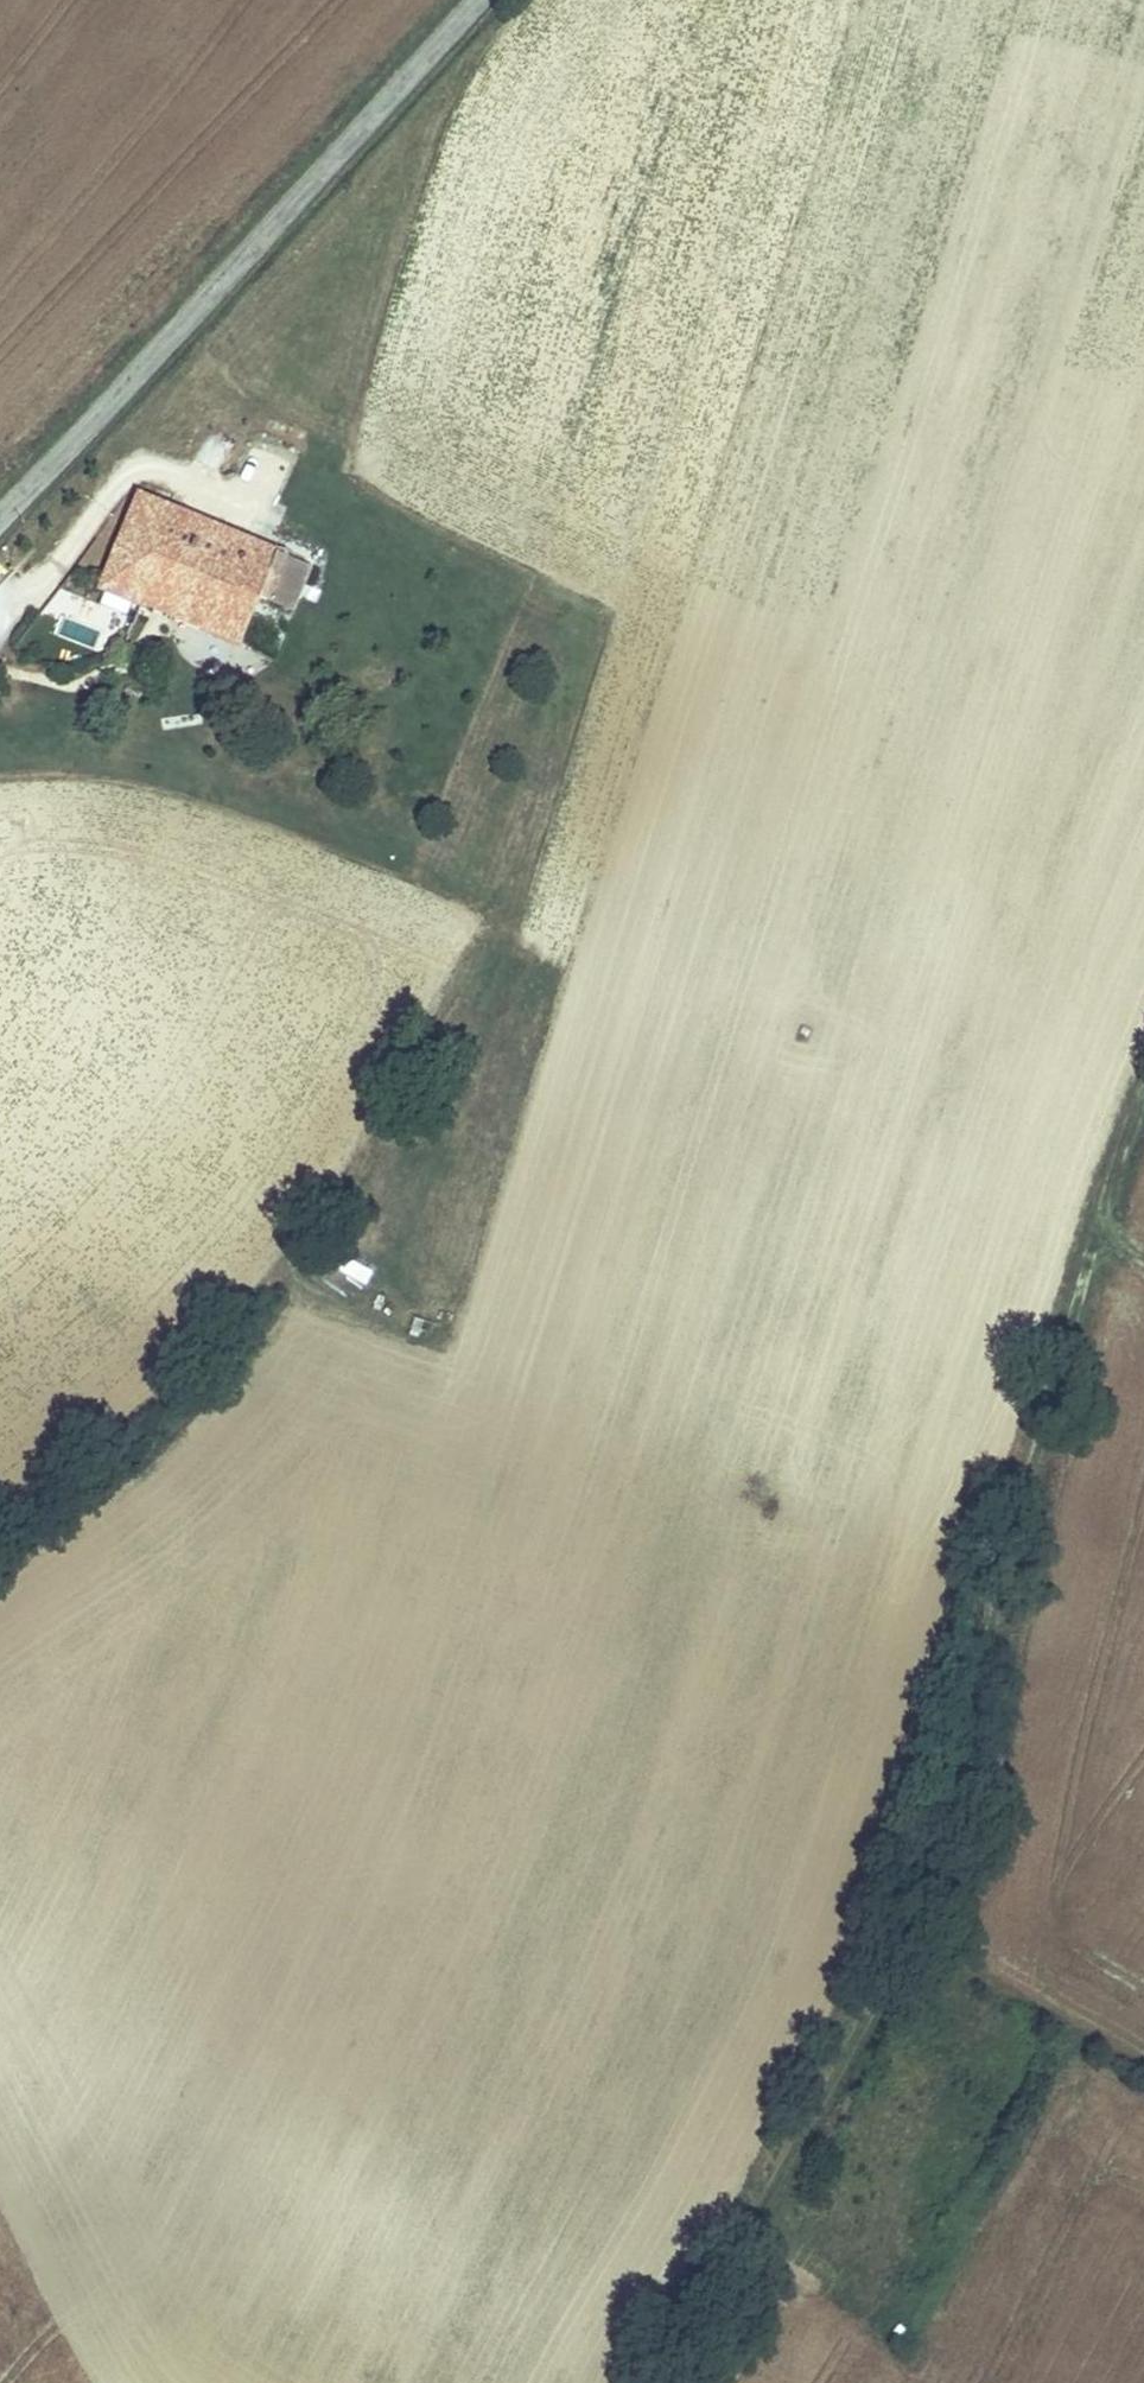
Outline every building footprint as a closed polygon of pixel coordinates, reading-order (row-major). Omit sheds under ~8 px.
[(253,640),(290,551),(149,492),(113,583),(253,640)] [(323,565),(290,551),(253,640),(284,652),(323,565)] [(366,1284),(373,1268),(343,1253),(335,1270),(366,1284)]
